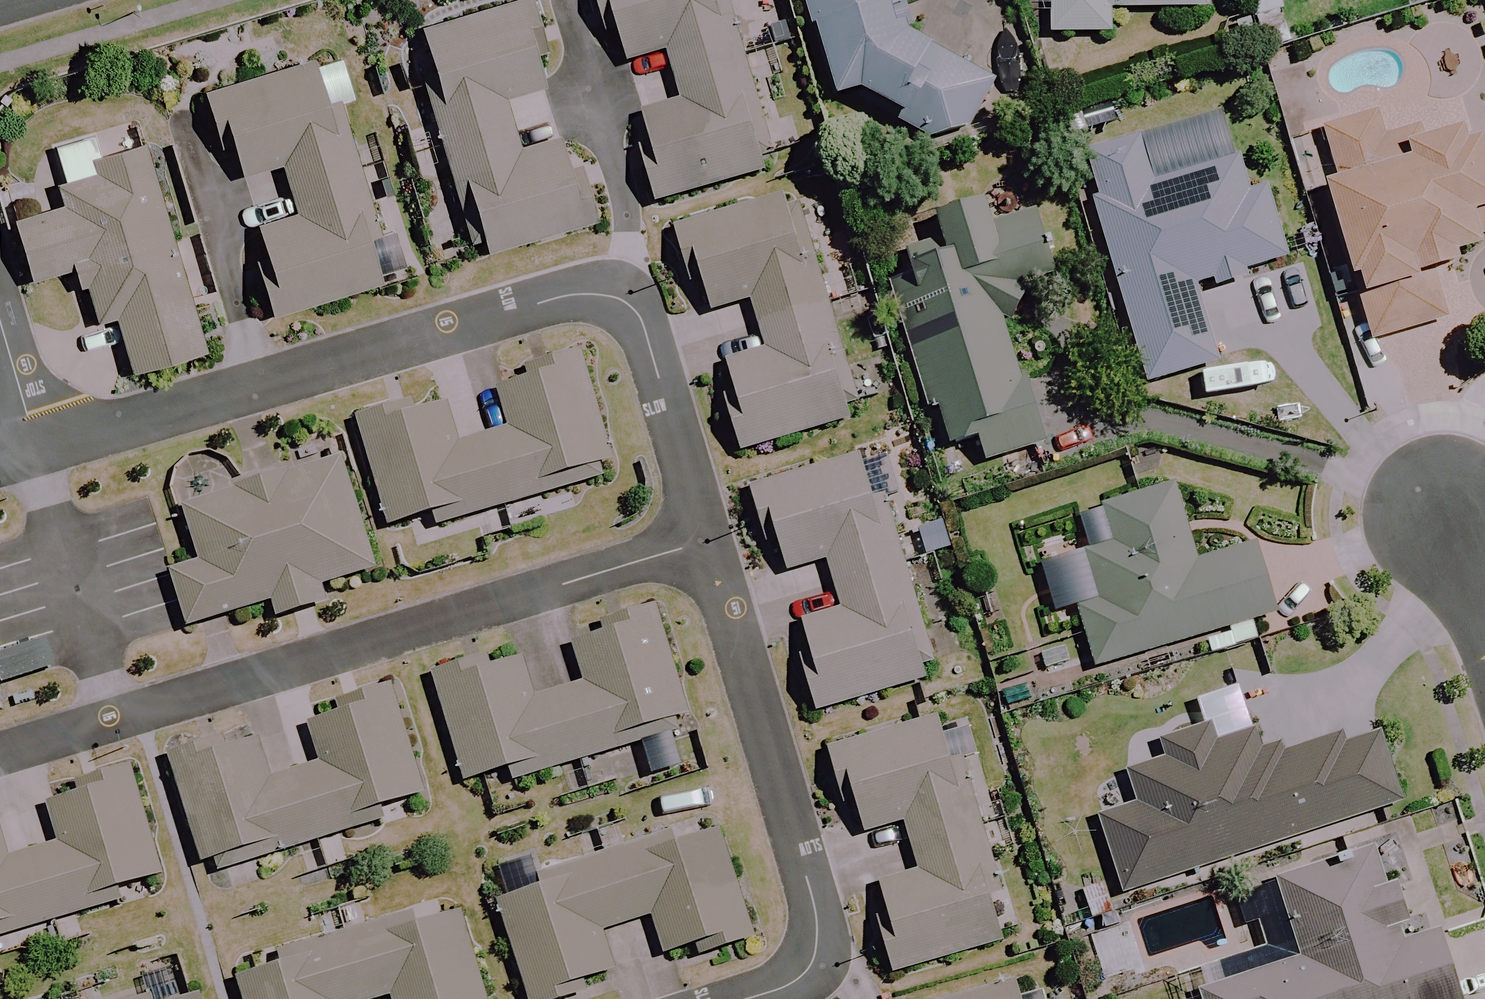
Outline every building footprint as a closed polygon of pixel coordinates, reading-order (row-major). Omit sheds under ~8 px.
[(437,82),(423,86),(471,259),(485,255),(602,223),(578,137),(521,153),(507,103),(560,88),(535,0),(534,0),(423,31),(437,82)] [(735,0),(598,0),(608,35),(621,31),(632,67),(671,55),(685,105),(640,118),(664,202),(784,167),(735,0)] [(843,100),(932,143),(968,134),(995,81),(913,34),(904,6),(921,0),(811,0),(843,100)] [(1056,35),(1115,33),(1114,11),(1213,7),(1213,0),(1055,0),(1056,35)] [(337,108),(323,63),(217,95),(242,179),(286,166),(301,217),(258,230),(284,315),(389,284),(337,108)] [(1326,127),(1342,182),(1331,185),(1377,342),(1449,321),(1435,273),(1484,258),(1484,251),(1481,238),(1484,237),(1484,81),(1326,127)] [(1199,285),(1215,280),(1218,291),(1249,283),(1246,271),(1288,259),(1268,190),(1252,195),(1228,111),(1141,136),(1085,152),(1152,383),(1221,363),(1199,285)] [(145,150),(105,162),(96,133),(46,148),(59,197),(64,212),(20,225),(38,281),(82,268),(100,325),(120,319),(137,374),(207,352),(145,150)] [(842,338),(802,196),(681,230),(696,284),(707,281),(716,312),(754,301),(769,353),(731,364),(741,400),(732,402),(745,450),(850,420),(848,410),(885,400),(866,331),(842,338)] [(907,260),(915,284),(896,292),(951,448),(977,439),(986,465),(1048,443),(996,295),(1057,273),(1036,214),(998,228),(988,202),(941,219),(950,245),(907,260)] [(526,376),(528,383),(503,390),(514,431),(459,446),(448,406),(412,416),(410,408),(362,421),(364,430),(391,527),(436,515),(439,526),(555,494),(615,478),(584,367),(582,360),(526,376)] [(872,456),(753,492),(769,544),(778,541),(788,573),(830,561),(845,612),(804,625),(829,709),(938,676),(872,456)] [(376,568),(344,459),(187,506),(204,564),(176,572),(192,626),(275,601),(279,616),(325,602),(320,585),(376,568)] [(1198,564),(1177,488),(1085,514),(1096,554),(1046,568),(1059,614),(1082,608),(1098,665),(1280,615),(1261,546),(1198,564)] [(642,744),(650,777),(685,768),(677,736),(695,731),(665,616),(574,639),(586,687),(535,700),(523,656),(440,677),(468,789),(642,744)] [(339,709),(342,718),(311,728),(323,765),(272,782),(259,743),(224,754),(220,743),(173,759),(177,770),(207,863),(217,860),(221,872),(380,820),(378,811),(427,795),(396,700),(393,691),(339,709)] [(1266,762),(1250,714),(1167,742),(1173,760),(1129,775),(1139,808),(1102,821),(1128,898),(1404,806),(1380,737),(1348,747),(1344,736),(1266,762)] [(847,807),(857,804),(866,834),(907,822),(922,873),(882,886),(894,928),(885,931),(897,973),(1006,940),(993,897),(1002,895),(962,765),(955,767),(941,721),(841,751),(831,754),(847,807)] [(84,798),(51,807),(62,846),(10,860),(0,823),(0,937),(119,904),(116,890),(162,877),(136,783),(134,774),(81,789),(84,798)] [(670,956),(698,947),(700,955),(754,938),(721,834),(685,846),(681,835),(544,879),(547,891),(502,905),(533,998),(565,998),(580,994),(577,986),(617,974),(603,933),(657,916),(670,956)] [(1386,850),(1280,885),(1305,960),(1202,994),(1203,998),(1467,998),(1444,932),(1416,942),(1386,850)] [(396,998),(489,998),(465,913),(418,926),(416,916),(283,953),(286,963),(243,975),(249,998),(389,998),(395,997),(396,998)] [(1017,981),(956,998),(1022,998),(1017,981)]
